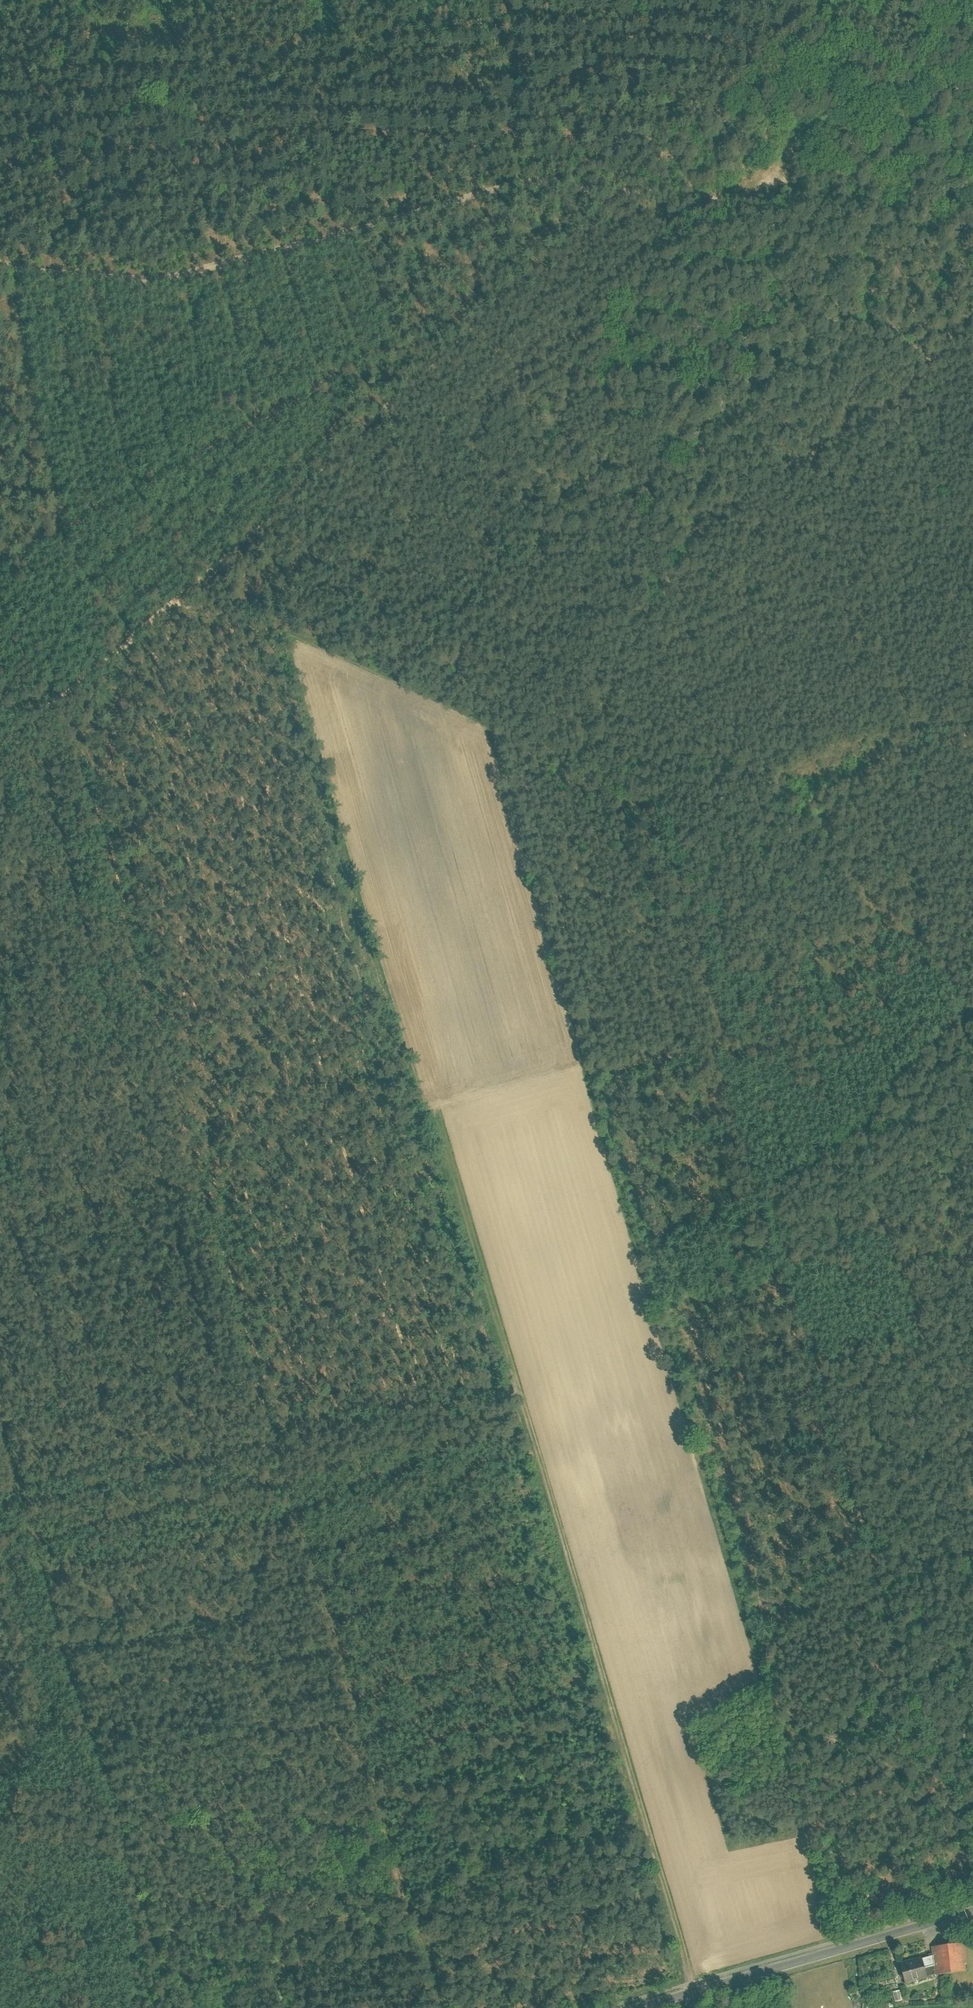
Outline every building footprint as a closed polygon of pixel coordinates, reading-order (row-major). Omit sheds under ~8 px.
[(965,1971),(967,1971),(964,1944),(930,1947),(931,1957),(899,1965),(905,1985),(935,1976),(943,1975),(945,1989),(966,1987),(965,1971)]
